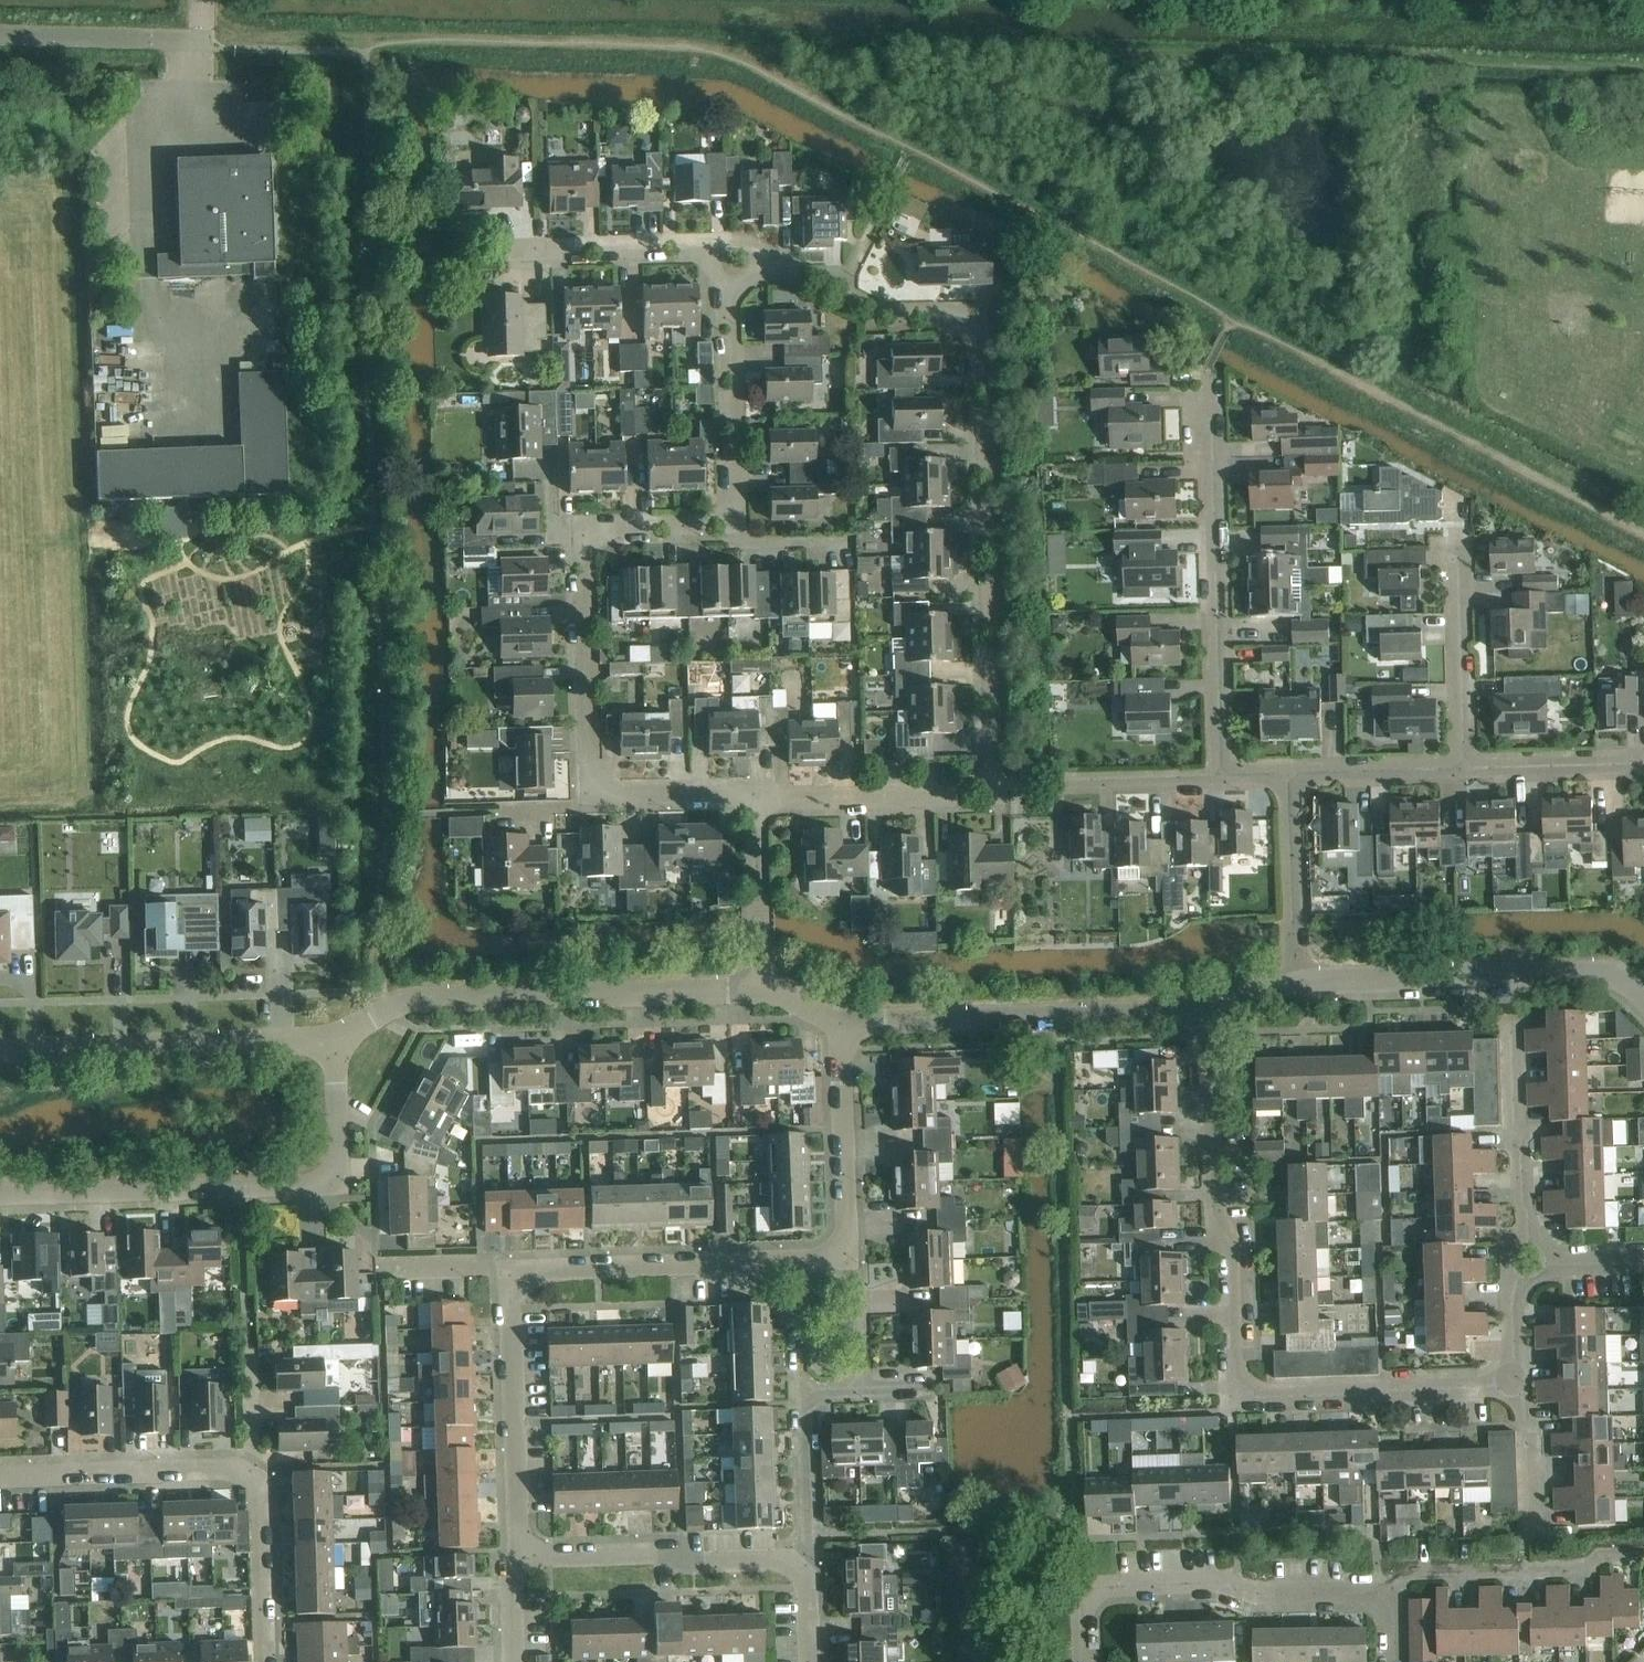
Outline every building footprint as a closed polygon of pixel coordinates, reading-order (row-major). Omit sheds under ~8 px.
[(528,108),(523,104),(518,103),(514,108),(515,113),(519,117),(524,117),(528,113),(528,108)] [(724,122),(711,122),(712,138),(725,137),(724,122)] [(250,159),(249,164),(222,165),(222,169),(201,170),(201,167),(200,167),(200,170),(179,171),(178,167),(177,167),(179,219),(180,219),(181,255),(158,255),(159,279),(228,276),(228,266),(253,265),(254,281),(276,280),(271,163),(270,158),(266,154),(260,153),(254,154),(250,159)] [(737,206),(742,210),(742,222),(763,222),(763,228),(778,227),(777,187),(792,186),(791,154),(772,155),(772,173),(741,173),(741,186),(737,191),(737,206)] [(675,168),(675,180),(676,202),(703,201),(703,197),(726,196),(725,155),(706,155),(707,167),(675,168)] [(453,174),(453,187),(454,209),(491,208),(491,203),(521,202),(520,172),(517,172),(517,161),(486,162),(487,173),(453,174)] [(548,170),(549,192),(549,214),(585,213),(585,208),(599,208),(598,163),(566,164),(566,169),(548,170)] [(612,169),(612,186),(613,209),(646,208),(647,211),(663,211),(662,179),(647,180),(646,168),(612,169)] [(873,191),(865,186),(856,203),(865,207),(873,191)] [(803,214),(804,228),(804,250),(826,249),(826,241),(847,241),(846,202),(834,202),(834,198),(806,199),(806,214),(803,214)] [(919,250),(919,264),(920,286),(990,284),(989,248),(919,250)] [(671,328),(670,287),(643,288),(644,338),(659,337),(658,329),(671,328)] [(670,287),(671,328),(686,328),(686,336),(700,336),(698,287),(670,287)] [(619,289),(590,290),(591,331),(605,330),(605,339),(621,338),(619,289)] [(591,331),(590,290),(564,291),(565,340),(578,340),(578,331),(591,331)] [(486,297),(488,342),(491,342),(491,357),(524,356),(524,353),(541,352),(541,340),(547,340),(546,304),(528,305),(528,308),(522,309),(522,296),(486,297)] [(791,357),(822,357),(830,357),(829,336),(809,337),(808,313),(764,314),(765,344),(791,344),(791,357)] [(1133,385),(1147,384),(1169,383),(1168,365),(1149,366),(1148,341),(1140,341),(1140,338),(1125,338),(1125,337),(1102,338),(1103,378),(1133,377),(1133,385)] [(713,370),(712,352),(712,343),(698,344),(698,371),(713,370)] [(645,345),(631,346),(632,372),(645,372),(645,345)] [(878,390),(892,390),(895,390),(913,389),(915,389),(914,376),(939,375),(939,345),(892,346),(892,361),(877,361),(878,390)] [(632,372),(631,346),(618,346),(619,372),(632,372)] [(822,357),(791,357),(791,370),(766,371),(767,402),(811,401),(811,385),(823,385),(822,357)] [(555,392),(569,392),(568,366),(554,366),(555,392)] [(289,495),(285,373),(239,375),(242,449),(98,455),(98,454),(97,454),(99,502),(289,495)] [(913,389),(895,390),(895,401),(913,400),(913,389)] [(1111,412),(1112,448),(1134,448),(1134,444),(1162,443),(1161,408),(1125,409),(1125,391),(1094,391),(1094,412),(1111,412)] [(557,437),(555,392),(529,393),(529,410),(504,410),(506,460),(540,459),(539,446),(557,446),(557,437)] [(571,392),(569,392),(555,392),(557,437),(572,436),(572,414),(571,392)] [(1052,393),(1034,393),(1034,406),(1052,406),(1052,393)] [(883,444),(894,444),(916,443),(916,430),(941,430),(940,400),(913,400),(895,401),(892,401),(893,420),(877,420),(878,444),(883,444)] [(634,435),(633,409),(633,403),(618,403),(619,438),(634,438),(634,435)] [(646,408),(633,409),(634,435),(647,434),(646,408)] [(1308,456),(1340,456),(1340,434),(1323,434),(1323,429),(1299,430),(1298,417),(1287,417),(1287,410),(1255,411),(1256,442),(1284,441),(1284,457),(1308,456)] [(674,450),(677,491),(705,490),(704,454),(715,454),(714,422),(699,422),(699,441),(687,441),(687,449),(674,450)] [(796,476),(827,475),(827,461),(815,462),(814,431),(770,433),(771,463),(796,463),(796,476)] [(677,491),(674,450),(661,450),(660,442),(648,442),(649,492),(677,491)] [(595,453),(598,493),(626,492),(624,443),(610,444),(610,452),(595,453)] [(598,493),(595,453),(583,453),(583,444),(568,445),(570,494),(598,493)] [(878,444),(870,444),(870,458),(883,457),(883,444),(878,444)] [(901,485),(949,484),(949,483),(955,480),(955,465),(948,462),(948,461),(918,461),(918,448),(888,449),(889,472),(901,472),(901,485)] [(1340,456),(1308,456),(1308,476),(1341,475),(1340,456)] [(1138,476),(1138,464),(1106,464),(1106,488),(1129,488),(1129,519),(1155,518),(1177,518),(1176,484),(1140,486),(1139,476),(1138,476)] [(1383,492),(1365,493),(1341,494),(1342,527),(1408,524),(1413,521),(1419,520),(1418,522),(1438,522),(1444,518),(1443,510),(1439,508),(1439,503),(1443,501),(1443,493),(1423,483),(1395,467),(1381,468),(1383,492)] [(1302,470),(1285,471),(1262,471),(1263,476),(1252,476),(1253,509),(1278,508),(1277,506),(1294,505),(1293,488),(1303,487),(1302,470)] [(835,475),(827,475),(796,476),(797,489),(771,490),(772,521),(816,520),(816,495),(836,495),(835,475)] [(949,484),(901,485),(901,498),(889,498),(890,521),(919,520),(919,508),(949,507),(949,484)] [(462,549),(496,548),(496,535),(537,534),(536,498),(476,500),(476,528),(461,528),(462,549)] [(138,509),(123,510),(124,524),(139,523),(138,509)] [(920,533),(919,520),(890,521),(890,544),(902,543),(903,556),(957,555),(957,537),(950,534),(950,533),(920,533)] [(1263,546),(1300,545),(1300,529),(1263,530),(1263,546)] [(1311,529),(1300,529),(1300,545),(1308,545),(1311,545),(1311,529)] [(1049,531),(1049,544),(1060,544),(1059,531),(1049,531)] [(1156,531),(1133,531),(1117,532),(1117,555),(1125,555),(1127,597),(1151,597),(1151,587),(1179,586),(1179,582),(1183,582),(1183,569),(1179,570),(1178,552),(1156,553),(1156,531)] [(1357,535),(1346,536),(1347,549),(1358,548),(1357,535)] [(1534,540),(1513,541),(1491,541),(1492,574),(1535,572),(1534,540)] [(496,548),(462,549),(462,569),(497,568),(496,548)] [(1382,597),(1398,596),(1420,596),(1420,577),(1421,577),(1421,565),(1407,566),(1406,551),(1365,552),(1366,578),(1382,578),(1382,597)] [(957,555),(903,556),(903,569),(891,569),(892,594),(921,593),(921,580),(951,579),(951,578),(957,574),(957,555)] [(1251,589),(1293,588),(1293,571),(1301,571),(1301,557),(1250,558),(1251,589)] [(522,596),(525,596),(547,595),(546,560),(502,561),(503,594),(503,596),(522,596)] [(687,618),(686,565),(668,566),(668,570),(645,571),(648,619),(687,618)] [(706,565),(686,565),(687,618),(727,617),(725,568),(706,569),(706,565)] [(767,619),(765,573),(754,573),(754,568),(725,568),(727,617),(754,616),(754,619),(767,619)] [(806,576),(807,625),(850,624),(849,570),(828,571),(828,575),(806,576)] [(648,619),(645,571),(621,571),(621,577),(608,578),(609,624),(624,624),(624,620),(648,619)] [(786,572),(765,573),(767,619),(782,618),(782,626),(807,625),(806,576),(786,577),(786,572)] [(1558,576),(1524,577),(1524,592),(1558,591),(1558,576)] [(1604,580),(1593,580),(1593,598),(1604,598),(1604,580)] [(857,582),(857,599),(868,599),(868,582),(857,582)] [(1633,582),(1615,583),(1616,600),(1634,600),(1633,582)] [(1293,588),(1251,589),(1252,618),(1303,616),(1302,604),(1294,604),(1293,588)] [(1567,615),(1591,615),(1591,592),(1567,592),(1567,615)] [(1511,659),(1528,658),(1528,648),(1531,648),(1531,632),(1539,631),(1538,614),(1547,613),(1546,593),(1515,594),(1515,613),(1494,613),(1495,650),(1511,650),(1511,659)] [(503,594),(488,595),(488,608),(522,607),(522,596),(503,596),(503,594)] [(905,639),(952,638),(952,615),(922,616),(922,603),(892,604),(893,625),(905,625),(905,639)] [(501,656),(527,655),(549,655),(548,619),(523,620),(522,607),(488,608),(486,608),(486,622),(500,622),(501,656)] [(1383,661),(1400,660),(1422,660),(1422,642),(1423,642),(1422,629),(1408,630),(1408,615),(1367,616),(1368,643),(1383,643),(1383,661)] [(1135,666),(1159,666),(1181,665),(1180,632),(1151,633),(1151,618),(1119,619),(1120,646),(1134,646),(1135,666)] [(1362,631),(1362,618),(1345,618),(1345,632),(1362,631)] [(1052,619),(1052,633),(1060,633),(1066,628),(1066,619),(1052,619)] [(1294,646),(1330,644),(1329,621),(1294,622),(1294,646)] [(952,638),(905,639),(905,652),(893,652),(894,675),(923,675),(923,662),(953,662),(953,660),(959,657),(959,642),(952,639),(952,638)] [(1264,662),(1291,661),(1290,649),(1263,650),(1264,662)] [(768,660),(759,660),(760,673),(771,673),(770,660),(768,660)] [(610,677),(632,676),(643,676),(643,663),(610,664),(610,677)] [(514,716),(529,716),(551,715),(550,682),(529,683),(529,667),(493,668),(493,700),(514,699),(514,716)] [(923,675),(894,675),(895,697),(907,697),(907,710),(954,710),(954,687),(924,688),(923,675)] [(1332,704),(1345,703),(1345,676),(1332,676),(1332,704)] [(1562,696),(1561,677),(1505,679),(1506,696),(1496,696),(1497,735),(1548,734),(1546,696),(1562,696)] [(1129,698),(1129,713),(1129,735),(1172,734),(1171,695),(1166,695),(1166,679),(1123,680),(1123,695),(1123,699),(1129,698)] [(1123,680),(1115,680),(1115,695),(1123,695),(1123,680)] [(1639,680),(1638,680),(1614,681),(1615,694),(1600,695),(1600,731),(1627,730),(1627,714),(1640,714),(1640,707),(1639,707),(1639,680)] [(1436,702),(1412,703),(1412,686),(1374,687),(1375,710),(1393,710),(1393,739),(1437,738),(1436,702)] [(1292,699),(1292,741),(1322,740),(1322,690),(1307,691),(1307,699),(1292,699)] [(1292,741),(1292,699),(1276,700),(1276,691),(1262,691),(1263,742),(1292,741)] [(773,731),(772,708),(772,697),(756,698),(757,712),(732,712),(734,758),(750,757),(749,754),(759,753),(758,731),(773,731)] [(734,758),(732,712),(708,713),(707,709),(707,699),(695,699),(696,733),(708,733),(709,755),(718,754),(718,758),(734,758)] [(668,710),(681,710),(681,700),(668,700),(668,710)] [(836,721),(811,721),(814,767),(829,766),(829,763),(838,762),(838,736),(850,736),(849,702),(835,703),(836,721)] [(787,708),(772,708),(773,731),(773,742),(788,742),(789,764),(798,763),(798,767),(814,767),(811,721),(788,722),(787,708)] [(954,713),(954,710),(907,710),(908,724),(896,724),(897,748),(925,747),(925,734),(955,734),(955,732),(961,729),(961,716),(954,713)] [(646,760),(644,715),(606,716),(607,733),(620,733),(621,757),(630,757),(630,760),(646,760)] [(644,715),(646,760),(661,760),(661,756),(670,756),(669,715),(644,715)] [(516,750),(517,768),(517,790),(553,789),(552,764),(550,764),(549,739),(531,739),(530,729),(498,730),(499,740),(510,751),(516,750)] [(1584,730),(1576,737),(1582,744),(1590,736),(1584,730)] [(1582,854),(1593,853),(1593,863),(1607,863),(1607,831),(1593,832),(1592,798),(1568,799),(1569,844),(1582,843),(1582,854)] [(1544,833),(1531,833),(1531,865),(1546,864),(1546,844),(1569,844),(1568,799),(1543,800),(1544,833)] [(1492,846),(1491,801),(1467,802),(1468,835),(1455,836),(1456,867),(1470,866),(1470,858),(1479,858),(1479,846),(1492,846)] [(1531,865),(1531,833),(1517,834),(1516,801),(1491,801),(1492,846),(1517,845),(1517,865),(1531,865)] [(1456,867),(1455,836),(1441,836),(1440,803),(1416,804),(1417,848),(1429,848),(1430,859),(1440,859),(1441,867),(1456,867)] [(1417,848),(1416,804),(1391,804),(1392,837),(1379,838),(1380,868),(1394,868),(1394,849),(1417,848)] [(1374,885),(1374,876),(1373,837),(1358,837),(1358,805),(1322,806),(1323,820),(1316,827),(1323,833),(1324,866),(1348,866),(1348,885),(1374,885)] [(1224,830),(1208,830),(1210,866),(1233,866),(1233,857),(1254,856),(1253,812),(1224,813),(1224,830)] [(285,832),(313,831),(313,816),(285,817),(285,832)] [(335,816),(319,816),(320,834),(335,833),(335,816)] [(1119,870),(1118,833),(1102,833),(1101,816),(1072,817),(1074,862),(1096,861),(1097,870),(1119,870)] [(461,818),(449,819),(450,837),(462,837),(461,818)] [(245,840),(271,839),(271,819),(244,820),(245,840)] [(1625,820),(1626,851),(1613,851),(1613,881),(1636,881),(1636,868),(1643,867),(1643,819),(1625,820)] [(1210,866),(1208,830),(1208,822),(1179,823),(1179,840),(1165,840),(1166,877),(1189,876),(1189,867),(1210,866)] [(1118,825),(1118,833),(1119,870),(1119,880),(1141,879),(1141,878),(1166,877),(1165,840),(1147,841),(1147,824),(1118,825)] [(720,826),(688,827),(689,870),(714,870),(714,884),(734,883),(733,841),(720,841),(720,826)] [(689,870),(688,827),(658,828),(658,843),(645,843),(645,846),(646,884),(665,884),(665,871),(689,870)] [(0,829),(0,842),(14,842),(13,829),(0,829)] [(646,884),(645,846),(620,846),(619,829),(583,830),(584,876),(619,875),(619,889),(629,889),(629,911),(646,911),(646,884)] [(867,876),(867,869),(867,847),(841,848),(841,831),(804,832),(806,882),(842,881),(841,876),(867,876)] [(546,882),(546,870),(545,848),(528,848),(528,837),(483,838),(485,890),(528,889),(528,882),(546,882)] [(1011,882),(1011,870),(1011,848),(982,848),(982,837),(961,837),(961,849),(951,849),(952,890),(983,889),(983,882),(1011,882)] [(936,896),(936,883),(935,861),(917,861),(917,838),(883,839),(884,880),(899,879),(900,897),(936,896)] [(1223,884),(1223,871),(1213,871),(1213,884),(1223,884)] [(310,888),(277,890),(279,924),(293,923),(294,955),(300,955),(304,959),(316,958),(320,955),(326,954),(324,907),(323,907),(322,889),(310,890),(310,888)] [(249,891),(231,891),(231,907),(233,957),(240,957),(243,961),(256,960),(259,957),(266,956),(264,924),(279,924),(277,890),(249,891)] [(144,896),(145,931),(144,931),(144,959),(177,959),(177,953),(185,952),(184,944),(217,943),(217,944),(219,944),(218,895),(144,896)] [(1628,899),(1624,895),(1617,895),(1617,906),(1628,906),(1628,899)] [(10,963),(9,950),(35,949),(33,896),(0,897),(0,963),(10,963)] [(1390,910),(1389,899),(1377,899),(1378,911),(1390,910)] [(87,915),(56,916),(57,961),(88,961),(88,947),(101,946),(101,936),(112,936),(112,938),(127,938),(127,908),(111,909),(112,919),(100,919),(100,917),(87,917),(87,915)] [(869,933),(868,919),(857,920),(855,922),(856,933),(869,933)] [(939,936),(921,937),(921,952),(939,952),(939,936)] [(1527,1042),(1586,1040),(1585,1012),(1549,1013),(1549,1029),(1527,1030),(1527,1042)] [(1626,1017),(1620,1023),(1629,1032),(1636,1026),(1626,1017)] [(1473,1034),(1450,1035),(1452,1095),(1463,1095),(1462,1074),(1476,1074),(1475,1070),(1474,1055),(1474,1040),(1473,1034)] [(1426,1035),(1401,1036),(1404,1096),(1414,1096),(1413,1075),(1427,1075),(1426,1035)] [(1452,1095),(1450,1035),(1426,1035),(1427,1075),(1441,1074),(1442,1095),(1452,1095)] [(1404,1096),(1401,1036),(1377,1037),(1378,1058),(1379,1058),(1380,1076),(1394,1076),(1394,1096),(1404,1096)] [(1500,1039),(1474,1040),(1474,1055),(1500,1054),(1500,1039)] [(776,1041),(778,1085),(791,1085),(791,1105),(815,1104),(814,1073),(801,1073),(800,1040),(776,1041)] [(1586,1040),(1527,1042),(1527,1053),(1550,1053),(1550,1068),(1587,1067),(1586,1040)] [(711,1041),(687,1042),(689,1087),(702,1087),(703,1099),(712,1098),(713,1106),(726,1106),(725,1074),(712,1074),(711,1041)] [(778,1085),(776,1041),(751,1042),(752,1075),(740,1076),(741,1098),(741,1107),(755,1106),(754,1099),(765,1099),(764,1086),(778,1085)] [(689,1087),(687,1042),(662,1043),(663,1076),(651,1077),(652,1108),(666,1108),(665,1088),(689,1087)] [(604,1045),(606,1088),(619,1088),(620,1103),(644,1102),(643,1070),(630,1071),(629,1044),(604,1045)] [(606,1088),(604,1045),(578,1046),(579,1073),(566,1073),(567,1105),(591,1104),(590,1089),(606,1088)] [(552,1047),(527,1048),(528,1091),(542,1090),(543,1106),(567,1105),(566,1073),(553,1074),(552,1047)] [(528,1091),(527,1048),(502,1049),(503,1075),(489,1076),(490,1108),(513,1107),(513,1091),(528,1091)] [(1632,1050),(1633,1065),(1643,1065),(1643,1049),(1632,1050)] [(1135,1090),(1177,1089),(1176,1062),(1150,1063),(1149,1050),(1118,1051),(1119,1077),(1134,1076),(1135,1090)] [(1500,1054),(1474,1055),(1475,1070),(1501,1069),(1500,1054)] [(425,1071),(411,1096),(443,1112),(455,1118),(467,1095),(463,1093),(468,1084),(467,1058),(449,1059),(439,1079),(425,1071)] [(1379,1058),(1378,1058),(1354,1059),(1356,1120),(1367,1119),(1366,1097),(1380,1097),(1380,1076),(1379,1058)] [(1330,1059),(1306,1060),(1308,1120),(1319,1120),(1318,1099),(1332,1098),(1330,1059)] [(1354,1059),(1330,1059),(1332,1098),(1346,1098),(1347,1120),(1356,1120),(1354,1059)] [(1306,1060),(1282,1061),(1284,1099),(1299,1099),(1299,1121),(1308,1120),(1306,1060)] [(894,1105),(937,1104),(936,1086),(952,1085),(951,1076),(960,1075),(959,1061),(922,1062),(922,1075),(893,1076),(894,1105)] [(1284,1099),(1282,1061),(1258,1061),(1259,1100),(1254,1100),(1254,1113),(1259,1113),(1259,1122),(1270,1121),(1270,1113),(1284,1112),(1284,1099)] [(1633,1065),(1633,1081),(1643,1081),(1643,1065),(1633,1065)] [(1587,1067),(1550,1068),(1551,1083),(1528,1084),(1529,1096),(1588,1094),(1587,1067)] [(1501,1069),(1475,1070),(1476,1074),(1476,1083),(1501,1082),(1501,1069)] [(1081,1092),(1093,1092),(1093,1076),(1080,1077),(1081,1092)] [(1501,1097),(1501,1082),(1476,1083),(1476,1098),(1501,1097)] [(1177,1089),(1135,1090),(1135,1104),(1121,1105),(1122,1129),(1152,1128),(1152,1113),(1178,1112),(1177,1089)] [(1588,1094),(1529,1096),(1529,1107),(1552,1107),(1552,1123),(1566,1122),(1566,1121),(1589,1121),(1589,1120),(1588,1094)] [(443,1112),(411,1096),(398,1120),(416,1130),(404,1153),(437,1162),(442,1141),(447,1132),(436,1126),(443,1112)] [(1501,1097),(1476,1098),(1477,1112),(1502,1111),(1501,1097)] [(937,1104),(894,1105),(895,1130),(924,1129),(925,1143),(954,1143),(953,1119),(938,1120),(937,1104)] [(693,1110),(694,1128),(717,1128),(717,1110),(693,1110)] [(1502,1111),(1477,1112),(1477,1127),(1502,1126),(1502,1111)] [(1076,1118),(1072,1118),(1072,1129),(1086,1129),(1085,1118),(1076,1118)] [(536,1120),(536,1133),(561,1133),(561,1119),(536,1120)] [(1566,1121),(1566,1122),(1566,1137),(1544,1138),(1544,1149),(1603,1147),(1602,1120),(1589,1120),(1589,1121),(1566,1121)] [(1152,1140),(1152,1128),(1122,1129),(1122,1153),(1137,1152),(1138,1167),(1180,1166),(1179,1139),(1152,1140)] [(768,1160),(807,1159),(806,1134),(767,1136),(768,1160)] [(718,1136),(718,1150),(727,1150),(727,1136),(718,1136)] [(1436,1164),(1496,1162),(1495,1151),(1473,1151),(1472,1136),(1420,1137),(1421,1165),(1436,1164)] [(703,1138),(684,1139),(685,1152),(703,1152),(703,1138)] [(1404,1139),(1391,1139),(1391,1150),(1404,1150),(1404,1139)] [(674,1140),(661,1141),(661,1152),(675,1151),(674,1140)] [(607,1142),(588,1143),(589,1154),(608,1153),(607,1142)] [(658,1142),(645,1143),(645,1154),(659,1154),(658,1142)] [(572,1143),(556,1144),(556,1155),(572,1155),(572,1143)] [(634,1143),(612,1144),(613,1155),(635,1154),(634,1143)] [(954,1143),(925,1143),(925,1154),(896,1156),(897,1184),(940,1183),(939,1165),(954,1164),(954,1143)] [(1285,1143),(1255,1144),(1256,1162),(1286,1161),(1285,1143)] [(556,1144),(531,1145),(532,1156),(556,1155),(556,1144)] [(507,1157),(507,1145),(484,1146),(484,1157),(507,1157)] [(532,1156),(531,1145),(507,1145),(507,1157),(532,1156)] [(1330,1146),(1317,1147),(1317,1158),(1330,1157),(1330,1146)] [(1603,1147),(1544,1149),(1544,1161),(1567,1160),(1567,1176),(1604,1174),(1603,1147)] [(437,1162),(404,1153),(405,1180),(389,1180),(390,1208),(436,1207),(436,1191),(436,1179),(433,1179),(437,1162)] [(808,1182),(807,1159),(768,1160),(769,1184),(808,1182)] [(718,1163),(718,1176),(729,1176),(729,1162),(718,1163)] [(1496,1174),(1496,1162),(1436,1164),(1437,1191),(1474,1190),(1474,1175),(1496,1174)] [(1370,1184),(1382,1183),(1381,1164),(1369,1164),(1370,1184)] [(1403,1164),(1391,1164),(1392,1181),(1404,1181),(1403,1164)] [(1180,1166),(1138,1167),(1138,1181),(1124,1182),(1124,1207),(1135,1207),(1135,1206),(1155,1206),(1155,1204),(1154,1190),(1181,1189),(1180,1166)] [(1292,1195),(1328,1194),(1327,1166),(1291,1167),(1292,1195)] [(687,1186),(675,1187),(674,1170),(662,1170),(663,1187),(664,1227),(688,1226),(687,1186)] [(700,1170),(700,1186),(687,1186),(688,1226),(712,1225),(710,1170),(700,1170)] [(1604,1174),(1567,1176),(1568,1191),(1545,1192),(1546,1203),(1605,1201),(1604,1174)] [(808,1182),(769,1184),(760,1184),(760,1196),(770,1195),(770,1208),(809,1206),(809,1199),(814,1197),(813,1187),(808,1185),(808,1182)] [(730,1210),(729,1196),(728,1183),(717,1183),(718,1210),(730,1210)] [(940,1183),(897,1184),(898,1210),(938,1208),(939,1223),(968,1222),(967,1209),(956,1209),(956,1200),(940,1200),(940,1183)] [(663,1187),(638,1188),(640,1228),(664,1227),(663,1187)] [(638,1188),(614,1189),(616,1229),(640,1228),(638,1188)] [(616,1229),(614,1189),(590,1190),(592,1229),(616,1229)] [(1474,1190),(1437,1191),(1438,1218),(1498,1216),(1497,1205),(1475,1205),(1474,1190)] [(582,1191),(557,1192),(559,1233),(569,1233),(569,1229),(584,1229),(582,1191)] [(559,1233),(557,1192),(533,1193),(534,1230),(549,1230),(549,1233),(559,1233)] [(1370,1192),(1371,1212),(1366,1212),(1367,1220),(1371,1220),(1383,1220),(1382,1192),(1370,1192)] [(534,1230),(533,1193),(508,1194),(510,1235),(520,1234),(520,1231),(534,1230)] [(1403,1193),(1394,1193),(1394,1204),(1403,1204),(1403,1193)] [(510,1235),(508,1194),(484,1195),(485,1232),(500,1232),(500,1235),(510,1235)] [(1328,1194),(1292,1195),(1293,1222),(1293,1223),(1316,1222),(1316,1223),(1329,1223),(1328,1194)] [(1605,1201),(1546,1203),(1546,1215),(1568,1214),(1569,1230),(1606,1229),(1605,1201)] [(1135,1206),(1135,1207),(1136,1220),(1120,1221),(1121,1235),(1121,1244),(1121,1247),(1126,1246),(1126,1245),(1152,1244),(1152,1242),(1151,1229),(1178,1228),(1177,1203),(1155,1204),(1155,1206),(1135,1206)] [(809,1214),(809,1206),(770,1208),(771,1232),(810,1231),(810,1228),(815,1226),(814,1216),(809,1214)] [(436,1207),(390,1208),(391,1236),(407,1235),(407,1250),(436,1249),(435,1234),(437,1234),(436,1207)] [(731,1210),(730,1210),(718,1210),(719,1234),(732,1234),(731,1210)] [(1498,1216),(1438,1218),(1439,1245),(1463,1244),(1463,1245),(1476,1245),(1475,1229),(1498,1228),(1498,1216)] [(1371,1220),(1367,1220),(1362,1220),(1363,1240),(1375,1239),(1374,1220),(1371,1221),(1371,1220)] [(968,1222),(939,1223),(939,1233),(910,1234),(911,1263),(954,1262),(954,1246),(969,1245),(968,1222)] [(1293,1223),(1293,1222),(1280,1223),(1281,1251),(1317,1250),(1316,1223),(1316,1222),(1293,1223)] [(188,1257),(174,1257),(174,1286),(204,1285),(204,1268),(220,1268),(219,1230),(187,1231),(188,1257)] [(174,1286),(174,1257),(160,1258),(159,1232),(127,1233),(128,1255),(128,1279),(150,1279),(150,1293),(159,1293),(174,1292),(174,1286)] [(118,1306),(118,1281),(117,1259),(104,1260),(103,1234),(70,1235),(71,1279),(91,1278),(92,1294),(105,1294),(106,1306),(118,1306)] [(61,1295),(60,1273),(60,1251),(45,1251),(44,1236),(13,1237),(14,1283),(44,1282),(44,1295),(61,1295)] [(1156,1242),(1152,1242),(1152,1244),(1126,1245),(1126,1246),(1126,1250),(1127,1270),(1136,1270),(1136,1283),(1142,1282),(1184,1281),(1184,1274),(1188,1274),(1188,1259),(1183,1259),(1183,1254),(1157,1255),(1156,1242)] [(1439,1245),(1426,1245),(1427,1273),(1486,1271),(1486,1259),(1463,1260),(1463,1245),(1463,1244),(1439,1245)] [(1098,1246),(1081,1246),(1082,1262),(1092,1262),(1098,1255),(1098,1246)] [(1363,1248),(1364,1268),(1376,1267),(1375,1248),(1363,1248)] [(1328,1250),(1317,1250),(1281,1251),(1282,1279),(1318,1278),(1318,1268),(1329,1267),(1328,1250)] [(327,1278),(313,1279),(314,1309),(316,1309),(327,1309),(329,1309),(329,1300),(358,1299),(356,1252),(326,1253),(327,1278)] [(314,1309),(313,1279),(301,1279),(300,1254),(270,1255),(272,1302),(301,1301),(301,1315),(316,1314),(316,1309),(314,1309)] [(954,1262),(911,1263),(912,1289),(941,1288),(942,1302),(970,1301),(970,1298),(979,1298),(979,1288),(955,1289),(954,1262)] [(1487,1282),(1486,1271),(1427,1273),(1428,1300),(1464,1299),(1464,1283),(1487,1282)] [(1010,1273),(1006,1277),(1006,1283),(1011,1287),(1017,1287),(1021,1283),(1021,1277),(1016,1273),(1010,1273)] [(1365,1295),(1377,1295),(1376,1276),(1364,1276),(1365,1295)] [(1318,1291),(1318,1278),(1282,1279),(1283,1307),(1319,1306),(1336,1305),(1335,1291),(1318,1291)] [(1184,1281),(1142,1282),(1142,1298),(1128,1299),(1128,1322),(1159,1321),(1159,1306),(1185,1305),(1184,1281)] [(397,1289),(385,1289),(385,1301),(397,1300),(397,1289)] [(174,1292),(159,1293),(160,1310),(175,1310),(175,1304),(174,1292)] [(1464,1299),(1428,1300),(1429,1327),(1488,1325),(1488,1313),(1465,1314),(1464,1299)] [(970,1301),(942,1302),(942,1313),(913,1314),(914,1342),(957,1341),(956,1324),(971,1324),(970,1301)] [(432,1329),(473,1327),(472,1318),(469,1318),(468,1303),(431,1304),(432,1329)] [(730,1332),(769,1330),(768,1304),(719,1306),(719,1318),(730,1318),(730,1332)] [(1093,1305),(1079,1306),(1080,1323),(1093,1323),(1093,1305)] [(106,1306),(103,1307),(104,1326),(104,1333),(106,1333),(119,1333),(118,1306),(106,1306)] [(1320,1334),(1319,1306),(1283,1307),(1284,1335),(1320,1334)] [(679,1334),(693,1333),(692,1307),(679,1308),(679,1334)] [(1559,1326),(1537,1326),(1537,1338),(1607,1336),(1606,1308),(1595,1309),(1559,1310),(1559,1326)] [(327,1309),(316,1309),(316,1314),(316,1322),(328,1322),(327,1309)] [(47,1314),(48,1331),(61,1331),(60,1314),(47,1314)] [(191,1314),(175,1314),(176,1328),(191,1328),(191,1314)] [(387,1331),(398,1331),(398,1317),(386,1317),(387,1331)] [(1159,1332),(1159,1321),(1128,1322),(1129,1346),(1145,1346),(1145,1359),(1187,1358),(1186,1331),(1159,1332)] [(1097,1324),(1084,1324),(1084,1338),(1097,1337),(1097,1324)] [(1488,1336),(1488,1325),(1429,1327),(1430,1354),(1466,1353),(1466,1337),(1488,1336)] [(646,1327),(648,1363),(672,1363),(671,1326),(646,1327)] [(473,1327),(432,1329),(433,1353),(470,1352),(470,1338),(473,1337),(473,1327)] [(648,1363),(646,1327),(622,1328),(623,1364),(648,1363)] [(597,1328),(573,1329),(574,1366),(599,1365),(597,1328)] [(623,1364),(622,1328),(597,1328),(599,1365),(623,1364)] [(574,1366),(573,1329),(548,1330),(549,1367),(574,1366)] [(770,1353),(769,1330),(730,1332),(731,1354),(770,1353)] [(1396,1330),(1386,1330),(1386,1344),(1396,1344),(1396,1330)] [(399,1345),(398,1331),(387,1331),(387,1345),(399,1345)] [(0,1334),(0,1383),(13,1383),(13,1362),(30,1361),(29,1333),(5,1334),(0,1334)] [(693,1333),(679,1334),(680,1347),(693,1346),(693,1333)] [(1607,1336),(1537,1338),(1537,1350),(1560,1349),(1560,1364),(1608,1363),(1622,1363),(1622,1349),(1622,1336),(1607,1336)] [(957,1341),(914,1342),(915,1368),(944,1367),(945,1380),(974,1379),(973,1358),(958,1359),(957,1341)] [(372,1345),(333,1346),(301,1347),(301,1360),(276,1361),(277,1391),(324,1390),(323,1361),(373,1359),(372,1345)] [(1369,1349),(1370,1375),(1380,1375),(1379,1348),(1369,1349)] [(1356,1349),(1342,1350),(1343,1376),(1357,1376),(1356,1349)] [(1369,1349),(1356,1349),(1357,1376),(1370,1375),(1369,1349)] [(1330,1377),(1329,1350),(1315,1351),(1316,1377),(1330,1377)] [(1342,1350),(1329,1350),(1330,1377),(1343,1376),(1342,1350)] [(1302,1351),(1288,1352),(1289,1378),(1303,1378),(1302,1351)] [(1315,1351),(1302,1351),(1303,1378),(1316,1377),(1315,1351)] [(470,1352),(433,1353),(434,1377),(474,1376),(474,1367),(471,1367),(470,1352)] [(1289,1378),(1288,1352),(1275,1352),(1276,1379),(1289,1378)] [(771,1378),(770,1353),(731,1354),(732,1379),(771,1378)] [(1187,1358),(1145,1359),(1146,1374),(1130,1375),(1131,1397),(1162,1396),(1161,1382),(1188,1381),(1187,1358)] [(1561,1380),(1538,1381),(1539,1392),(1608,1390),(1608,1363),(1560,1364),(1561,1380)] [(388,1380),(400,1380),(399,1366),(388,1366),(388,1380)] [(682,1381),(693,1380),(693,1367),(681,1367),(682,1381)] [(1020,1368),(1000,1378),(1009,1394),(1028,1383),(1020,1368)] [(178,1376),(179,1386),(179,1408),(193,1407),(193,1433),(223,1432),(222,1385),(193,1386),(193,1376),(178,1376)] [(475,1386),(474,1376),(434,1377),(435,1402),(472,1401),(471,1386),(475,1386)] [(123,1377),(123,1387),(124,1409),(137,1409),(138,1434),(168,1433),(166,1387),(137,1387),(137,1377),(123,1377)] [(771,1378),(732,1379),(733,1402),(772,1401),(771,1378)] [(67,1394),(68,1411),(81,1410),(82,1436),(112,1435),(111,1388),(81,1389),(81,1379),(67,1379),(67,1394)] [(400,1380),(388,1380),(388,1394),(400,1394),(400,1380)] [(694,1394),(693,1380),(682,1381),(682,1394),(694,1394)] [(1608,1390),(1539,1392),(1539,1404),(1562,1403),(1562,1419),(1575,1419),(1575,1418),(1599,1417),(1609,1416),(1608,1390)] [(68,1427),(68,1411),(67,1394),(45,1394),(46,1428),(68,1427)] [(472,1415),(472,1401),(435,1402),(435,1426),(476,1425),(476,1415),(472,1415)] [(651,1414),(651,1404),(635,1405),(635,1414),(651,1414)] [(666,1404),(651,1404),(651,1414),(667,1413),(666,1404)] [(0,1405),(0,1438),(15,1438),(15,1405),(0,1405)] [(339,1406),(325,1406),(303,1407),(303,1420),(278,1421),(279,1451),(326,1450),(325,1434),(340,1433),(339,1406)] [(602,1415),(601,1406),(586,1407),(586,1416),(602,1415)] [(617,1406),(601,1406),(602,1415),(617,1415),(617,1406)] [(551,1407),(551,1417),(551,1418),(567,1417),(567,1407),(551,1407)] [(733,1435),(773,1434),(773,1431),(777,1431),(777,1419),(772,1419),(772,1408),(732,1410),(733,1435)] [(697,1426),(691,1426),(691,1412),(682,1412),(683,1437),(692,1436),(691,1431),(697,1431),(697,1426)] [(390,1430),(401,1429),(401,1415),(389,1415),(390,1430)] [(1576,1433),(1553,1434),(1554,1446),(1613,1444),(1612,1416),(1609,1416),(1599,1417),(1575,1418),(1575,1419),(1576,1433)] [(1205,1428),(1204,1417),(1188,1418),(1189,1429),(1205,1428)] [(1220,1417),(1204,1417),(1205,1428),(1220,1428),(1220,1417)] [(897,1435),(899,1484),(921,1483),(921,1464),(936,1463),(935,1423),(921,1424),(920,1419),(909,1420),(910,1435),(897,1435)] [(1157,1430),(1156,1419),(1141,1420),(1141,1431),(1144,1431),(1144,1444),(1158,1443),(1157,1430)] [(1156,1419),(1157,1430),(1173,1430),(1172,1419),(1156,1419)] [(1124,1420),(1109,1421),(1109,1432),(1125,1431),(1124,1420)] [(874,1425),(860,1426),(862,1473),(876,1473),(877,1485),(899,1484),(897,1435),(885,1436),(884,1421),(873,1421),(874,1425)] [(1109,1432),(1109,1421),(1093,1422),(1094,1433),(1109,1432)] [(862,1473),(860,1426),(846,1426),(846,1422),(835,1422),(835,1437),(824,1438),(823,1430),(822,1431),(824,1487),(847,1486),(846,1474),(862,1473)] [(643,1423),(627,1424),(627,1433),(643,1433),(643,1423)] [(673,1423),(660,1423),(660,1432),(673,1431),(673,1423)] [(627,1433),(627,1424),(610,1424),(611,1434),(627,1433)] [(476,1425),(435,1426),(436,1451),(474,1450),(473,1435),(476,1435),(476,1425)] [(576,1435),(576,1425),(551,1426),(552,1436),(576,1435)] [(576,1425),(576,1435),(592,1435),(592,1425),(576,1425)] [(401,1429),(390,1430),(391,1445),(402,1444),(401,1429)] [(1516,1431),(1490,1432),(1490,1446),(1516,1445),(1516,1431)] [(1379,1433),(1351,1434),(1353,1505),(1365,1504),(1364,1485),(1365,1485),(1364,1469),(1379,1469),(1380,1469),(1379,1455),(1380,1455),(1379,1434),(1379,1433)] [(773,1434),(733,1435),(722,1435),(722,1447),(733,1447),(734,1459),(774,1457),(773,1448),(778,1448),(777,1436),(773,1436),(773,1434)] [(1351,1434),(1323,1435),(1325,1485),(1326,1485),(1326,1484),(1341,1483),(1341,1486),(1341,1505),(1353,1505),(1351,1434)] [(1323,1435),(1295,1436),(1296,1472),(1297,1486),(1325,1485),(1323,1435)] [(692,1436),(683,1437),(684,1460),(692,1460),(692,1436)] [(1295,1436),(1267,1437),(1268,1473),(1296,1472),(1295,1436)] [(1267,1437),(1239,1438),(1240,1474),(1240,1484),(1269,1483),(1268,1473),(1267,1437)] [(1613,1444),(1554,1446),(1554,1457),(1577,1457),(1577,1472),(1614,1471),(1627,1470),(1627,1458),(1621,1458),(1620,1444),(1613,1444)] [(1516,1445),(1490,1446),(1490,1451),(1490,1459),(1517,1458),(1516,1445)] [(474,1464),(474,1450),(436,1451),(437,1475),(478,1474),(477,1464),(474,1464)] [(1490,1451),(1463,1452),(1464,1488),(1492,1487),(1491,1486),(1491,1473),(1490,1459),(1490,1451)] [(1463,1452),(1435,1453),(1436,1489),(1452,1488),(1452,1504),(1464,1504),(1464,1488),(1463,1452)] [(1435,1453),(1407,1454),(1408,1490),(1436,1489),(1435,1453)] [(1380,1455),(1379,1455),(1380,1469),(1379,1469),(1380,1491),(1408,1490),(1407,1454),(1380,1455)] [(734,1459),(734,1469),(722,1470),(723,1483),(735,1483),(775,1481),(774,1457),(734,1459)] [(1517,1458),(1490,1459),(1491,1473),(1517,1472),(1517,1458)] [(692,1460),(684,1460),(685,1484),(693,1484),(692,1460)] [(392,1477),(403,1476),(403,1462),(391,1463),(392,1477)] [(1230,1466),(1207,1467),(1208,1510),(1217,1510),(1217,1504),(1232,1503),(1230,1466)] [(1207,1467),(1182,1468),(1184,1505),(1198,1505),(1198,1511),(1208,1510),(1207,1467)] [(1184,1505),(1182,1468),(1158,1469),(1160,1512),(1169,1512),(1169,1506),(1184,1505)] [(1135,1479),(1136,1507),(1137,1507),(1150,1506),(1151,1513),(1160,1512),(1158,1469),(1135,1470),(1135,1479)] [(1578,1487),(1555,1488),(1555,1500),(1615,1498),(1614,1471),(1577,1472),(1578,1487)] [(288,1497),(331,1496),(330,1472),(293,1473),(294,1488),(287,1489),(288,1497)] [(652,1473),(653,1510),(677,1509),(676,1472),(652,1473)] [(1517,1472),(1491,1473),(1491,1486),(1518,1485),(1517,1472)] [(628,1511),(627,1473),(602,1474),(604,1511),(628,1511)] [(653,1510),(652,1473),(627,1473),(628,1511),(653,1510)] [(478,1484),(478,1474),(437,1475),(438,1500),(475,1499),(475,1484),(478,1484)] [(602,1474),(578,1475),(579,1512),(604,1511),(602,1474)] [(579,1512),(578,1475),(553,1476),(554,1513),(579,1512)] [(404,1501),(403,1476),(392,1477),(393,1501),(404,1501)] [(1112,1523),(1110,1479),(1086,1480),(1088,1517),(1103,1517),(1103,1523),(1112,1523)] [(1135,1479),(1110,1479),(1112,1523),(1122,1522),(1121,1516),(1137,1515),(1137,1507),(1136,1507),(1135,1479)] [(776,1505),(775,1481),(735,1483),(736,1506),(776,1505)] [(705,1484),(693,1484),(685,1484),(686,1508),(703,1507),(705,1507),(705,1484)] [(1518,1485),(1491,1486),(1492,1487),(1492,1500),(1518,1499),(1518,1485)] [(368,1498),(383,1498),(383,1488),(367,1488),(368,1498)] [(341,1495),(331,1496),(288,1497),(288,1507),(294,1507),(295,1521),(332,1519),(342,1519),(341,1495)] [(383,1498),(368,1498),(368,1508),(383,1507),(383,1498)] [(1615,1498),(1555,1500),(1556,1511),(1578,1511),(1579,1527),(1616,1525),(1615,1503),(1615,1498)] [(475,1499),(438,1500),(439,1524),(480,1523),(479,1513),(476,1513),(475,1499)] [(1518,1499),(1492,1500),(1492,1514),(1503,1513),(1519,1513),(1518,1499)] [(404,1501),(393,1501),(394,1526),(405,1525),(404,1501)] [(235,1502),(210,1503),(212,1554),(212,1544),(236,1543),(236,1553),(250,1553),(248,1511),(235,1511),(235,1502)] [(210,1503),(187,1504),(188,1545),(202,1545),(203,1555),(212,1554),(210,1503)] [(1476,1503),(1464,1504),(1465,1523),(1477,1522),(1476,1503)] [(188,1545),(187,1504),(162,1504),(162,1514),(150,1514),(151,1545),(151,1560),(188,1558),(188,1545)] [(151,1545),(150,1514),(137,1515),(137,1505),(112,1506),(114,1548),(114,1559),(139,1558),(138,1546),(151,1545)] [(776,1505),(736,1506),(737,1530),(783,1528),(782,1510),(776,1511),(776,1505)] [(1409,1525),(1408,1505),(1397,1506),(1397,1525),(1409,1525)] [(1420,1505),(1408,1505),(1409,1525),(1421,1524),(1420,1505)] [(114,1548),(112,1506),(89,1507),(90,1549),(114,1548)] [(90,1549),(89,1507),(64,1508),(65,1550),(90,1549)] [(704,1531),(703,1507),(686,1508),(686,1532),(704,1531)] [(916,1520),(916,1508),(902,1508),(902,1521),(916,1520)] [(1270,1528),(1298,1527),(1297,1510),(1269,1511),(1269,1515),(1270,1528)] [(865,1511),(865,1523),(879,1523),(878,1511),(865,1511)] [(861,1512),(847,1512),(847,1520),(861,1520),(861,1512)] [(12,1529),(11,1514),(0,1515),(0,1530),(12,1529)] [(1253,1516),(1242,1516),(1242,1529),(1254,1529),(1253,1516)] [(38,1518),(32,1518),(33,1543),(53,1542),(52,1518),(38,1518)] [(332,1519),(295,1521),(295,1536),(289,1536),(289,1544),(333,1543),(332,1519)] [(480,1523),(439,1524),(440,1549),(477,1548),(477,1533),(480,1532),(480,1523)] [(405,1525),(394,1526),(394,1540),(405,1539),(405,1525)] [(1452,1537),(1452,1525),(1440,1525),(1440,1538),(1452,1537)] [(369,1546),(384,1545),(384,1535),(369,1536),(369,1546)] [(333,1567),(333,1543),(289,1544),(289,1555),(296,1555),(296,1568),(333,1567)] [(846,1588),(897,1586),(896,1576),(884,1577),(883,1561),(888,1561),(888,1544),(860,1545),(860,1561),(845,1561),(846,1588)] [(384,1545),(369,1546),(370,1555),(385,1555),(384,1545)] [(369,1546),(360,1546),(361,1568),(370,1568),(370,1555),(369,1546)] [(423,1557),(424,1578),(412,1578),(412,1594),(425,1594),(458,1593),(457,1579),(474,1578),(473,1556),(423,1557)] [(14,1577),(54,1576),(53,1564),(13,1566),(14,1577)] [(333,1567),(296,1568),(297,1583),(290,1583),(291,1592),(334,1590),(333,1567)] [(75,1597),(74,1572),(61,1572),(61,1597),(75,1597)] [(908,1584),(928,1584),(927,1573),(908,1574),(908,1584)] [(391,1575),(378,1576),(378,1590),(391,1590),(391,1575)] [(1612,1575),(1612,1577),(1614,1628),(1641,1628),(1640,1591),(1625,1591),(1624,1575),(1612,1575)] [(1614,1628),(1612,1577),(1601,1578),(1601,1600),(1585,1600),(1586,1609),(1587,1637),(1614,1637),(1614,1628)] [(20,1598),(20,1579),(0,1579),(0,1598),(20,1598)] [(355,1591),(370,1591),(370,1580),(354,1581),(355,1591)] [(221,1590),(206,1590),(206,1586),(189,1587),(189,1599),(221,1598),(221,1590)] [(897,1597),(897,1586),(846,1588),(847,1614),(862,1614),(863,1630),(894,1629),(893,1611),(887,1612),(887,1597),(897,1597)] [(1560,1646),(1559,1587),(1547,1587),(1547,1610),(1533,1610),(1533,1647),(1560,1646)] [(1570,1587),(1559,1587),(1560,1646),(1587,1646),(1587,1637),(1586,1609),(1571,1609),(1570,1587)] [(1493,1655),(1492,1588),(1480,1588),(1481,1611),(1463,1611),(1464,1656),(1493,1655)] [(1519,1655),(1518,1610),(1504,1610),(1503,1588),(1492,1588),(1493,1655),(1519,1655)] [(1464,1656),(1463,1611),(1450,1611),(1449,1589),(1437,1589),(1437,1599),(1438,1613),(1438,1626),(1438,1639),(1439,1653),(1439,1656),(1464,1656)] [(335,1614),(334,1590),(291,1592),(291,1601),(297,1601),(298,1615),(335,1614)] [(370,1591),(355,1591),(355,1602),(371,1601),(370,1591)] [(97,1602),(116,1601),(115,1592),(97,1592),(97,1602)] [(458,1604),(458,1593),(425,1594),(425,1606),(434,1606),(434,1627),(476,1625),(475,1603),(458,1604)] [(244,1597),(221,1598),(222,1610),(222,1613),(245,1612),(244,1597)] [(189,1599),(187,1599),(188,1611),(222,1610),(221,1598),(189,1599)] [(188,1611),(187,1599),(174,1599),(174,1611),(188,1611)] [(1438,1613),(1437,1599),(1411,1600),(1411,1613),(1438,1613)] [(54,1615),(68,1615),(68,1603),(54,1603),(54,1615)] [(678,1619),(679,1619),(679,1608),(654,1609),(654,1620),(655,1620),(657,1657),(680,1656),(678,1619)] [(1438,1626),(1438,1613),(1411,1613),(1411,1626),(1438,1626)] [(763,1616),(742,1617),(743,1654),(764,1653),(763,1616)] [(721,1617),(700,1618),(701,1655),(722,1654),(721,1617)] [(742,1617),(721,1617),(722,1654),(743,1654),(742,1617)] [(1210,1618),(1212,1661),(1214,1661),(1237,1660),(1235,1623),(1220,1624),(1220,1617),(1210,1618)] [(700,1618),(679,1619),(678,1619),(680,1656),(701,1655),(700,1618)] [(1210,1618),(1201,1618),(1201,1624),(1187,1625),(1188,1661),(1192,1661),(1212,1661),(1210,1618)] [(1187,1625),(1172,1626),(1172,1619),(1162,1620),(1164,1661),(1188,1661),(1187,1625)] [(635,1657),(634,1620),(613,1621),(614,1658),(635,1657)] [(654,1620),(634,1620),(635,1657),(657,1657),(655,1620),(654,1620)] [(1162,1620),(1153,1620),(1154,1626),(1138,1627),(1140,1661),(1164,1661),(1162,1620)] [(614,1658),(613,1621),(592,1622),(593,1659),(614,1658)] [(299,1648),(359,1646),(359,1638),(346,1639),(346,1622),(298,1624),(299,1648)] [(593,1659),(592,1622),(570,1622),(572,1659),(593,1659)] [(434,1627),(435,1647),(419,1648),(419,1661),(427,1661),(460,1661),(460,1648),(476,1647),(476,1625),(434,1627)] [(1438,1639),(1438,1626),(1411,1626),(1411,1640),(1438,1639)] [(894,1629),(863,1630),(863,1644),(848,1645),(849,1661),(899,1661),(899,1660),(904,1659),(903,1643),(899,1643),(899,1628),(894,1629)] [(89,1648),(89,1661),(113,1661),(113,1660),(124,1660),(123,1629),(109,1630),(109,1647),(89,1648)] [(123,1629),(124,1660),(134,1660),(134,1661),(156,1661),(155,1646),(138,1647),(137,1629),(123,1629)] [(1283,1631),(1284,1661),(1312,1661),(1311,1630),(1283,1631)] [(1339,1630),(1311,1630),(1312,1661),(1339,1661),(1339,1630)] [(1339,1661),(1368,1661),(1367,1630),(1339,1630),(1339,1661)] [(1283,1631),(1255,1631),(1255,1661),(1284,1661),(1283,1631)] [(1438,1639),(1411,1640),(1412,1653),(1439,1653),(1438,1639)] [(223,1642),(223,1661),(247,1661),(247,1641),(223,1642)] [(223,1642),(200,1643),(201,1661),(223,1661),(223,1642)] [(156,1661),(180,1661),(180,1645),(155,1646),(156,1661)] [(411,1661),(419,1661),(419,1648),(419,1645),(410,1646),(411,1661)] [(299,1648),(299,1661),(347,1661),(347,1657),(359,1656),(359,1646),(299,1648)] [(89,1648),(66,1649),(67,1661),(89,1661),(89,1648)] [(1412,1653),(1412,1661),(1439,1661),(1439,1656),(1439,1653),(1412,1653)]
